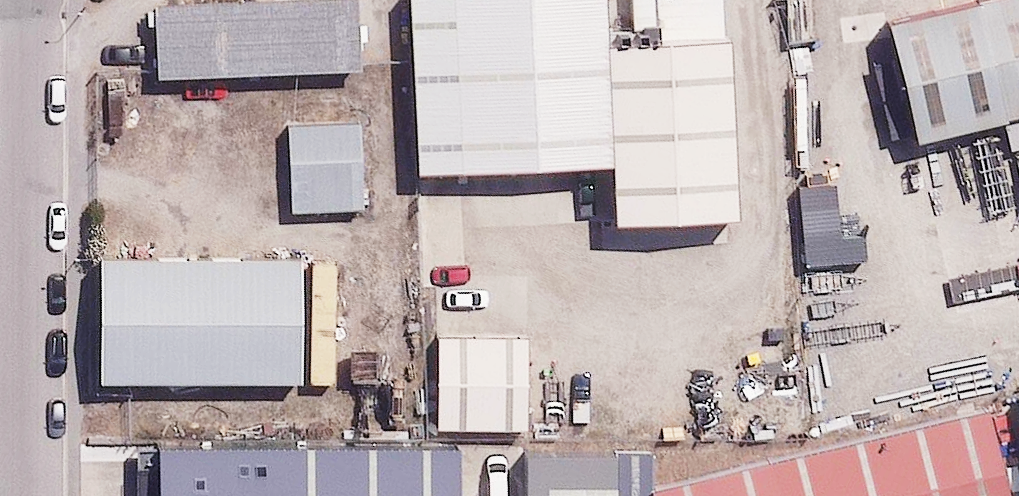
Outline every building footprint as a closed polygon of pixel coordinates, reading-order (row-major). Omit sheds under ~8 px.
[(405,0),(410,170),(594,164),(588,0),(415,0),(405,0)] [(869,26),(897,142),(1018,113),(1018,0),(980,0),(869,26)] [(329,10),(141,16),(143,80),(331,74),(329,10)] [(590,40),(594,164),(596,221),(714,218),(708,36),(590,40)] [(287,117),(292,213),(361,210),(356,114),(287,117)] [(275,270),(80,277),(84,396),(279,390),(275,270)] [(520,328),(427,332),(431,430),(523,426),(520,328)] [(996,408),(1017,495),(1018,495),(1018,402),(996,408)] [(633,495),(993,495),(974,415),(633,495)] [(142,450),(143,495),(429,495),(427,441),(142,450)]
